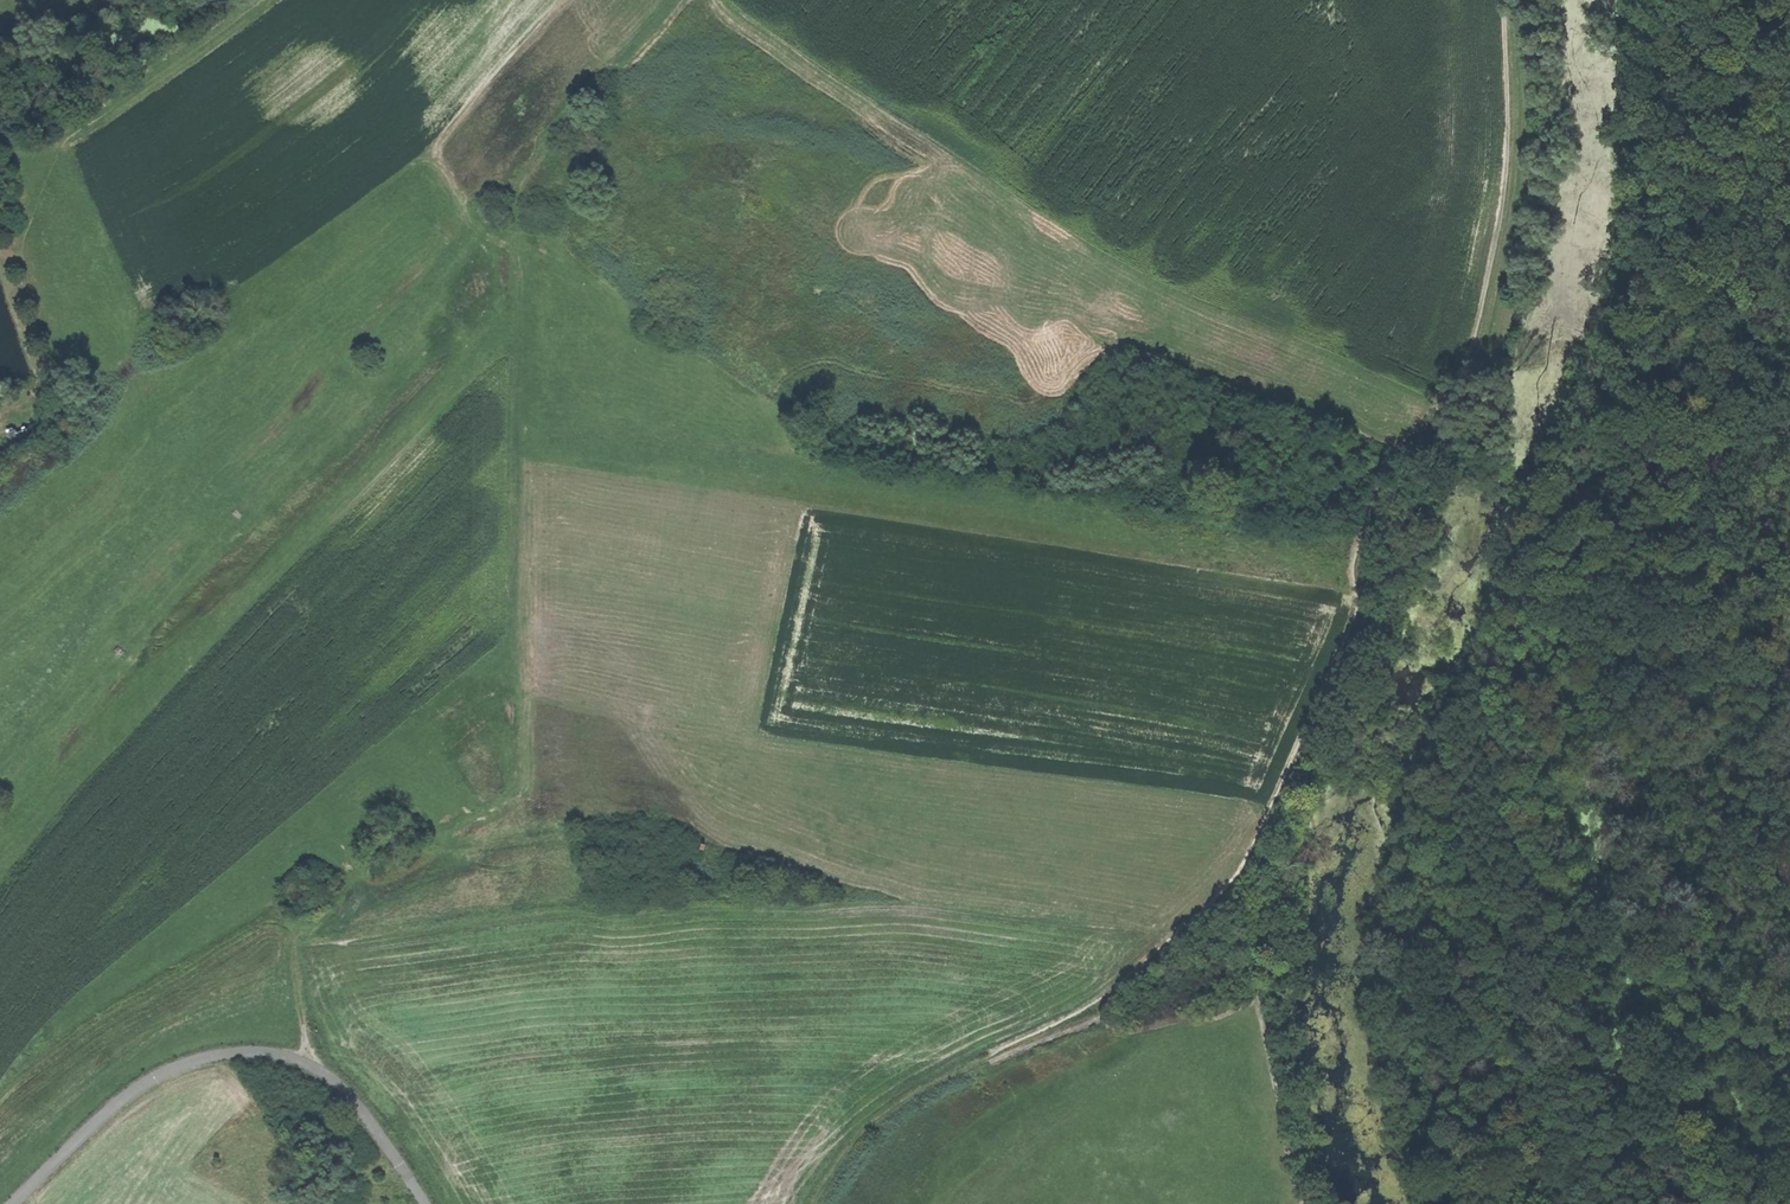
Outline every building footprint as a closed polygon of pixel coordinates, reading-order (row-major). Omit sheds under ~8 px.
[(8,433),(8,436),(14,443),(17,441),(16,438),(24,435),(25,437),(30,435),(30,432),(27,430),(25,429),(16,433),(16,431),(15,430),(12,429),(12,428),(8,429),(9,432),(8,433)]
